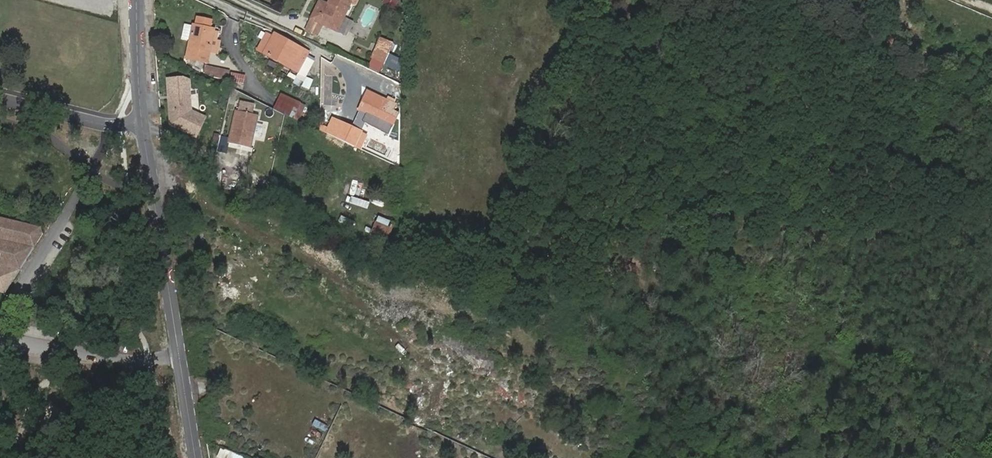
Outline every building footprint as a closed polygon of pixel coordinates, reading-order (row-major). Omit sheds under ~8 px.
[(328,2),(324,0),(319,0),(311,17),(335,29),(349,0),(329,0),(328,2)] [(190,41),(193,26),(185,25),(182,39),(190,41)] [(193,26),(190,41),(187,58),(207,61),(213,31),(193,26)] [(265,53),(273,38),(266,35),(258,50),(265,53)] [(302,48),(274,35),(273,38),(265,53),(298,71),(304,59),(299,56),(302,48)] [(391,43),(378,36),(369,57),(382,63),(391,43)] [(299,56),(304,59),(308,51),(302,48),(299,56)] [(228,72),(204,66),(203,71),(214,74),(214,77),(227,80),(228,72)] [(260,83),(273,84),(274,73),(262,72),(260,83)] [(244,75),(232,73),(230,81),(243,83),(244,75)] [(301,86),(308,89),(312,79),(305,76),(301,86)] [(182,78),(167,79),(171,124),(195,135),(204,117),(188,110),(187,100),(190,100),(188,81),(182,78)] [(280,93),(272,108),(283,113),(291,117),(298,103),(280,93)] [(363,111),(387,123),(390,125),(397,113),(392,111),(394,106),(368,93),(360,110),(363,111)] [(298,103),(291,117),(297,120),(304,105),(298,103)] [(385,127),(387,123),(363,111),(358,122),(365,125),(364,128),(371,131),(370,134),(375,136),(381,126),(385,127)] [(257,116),(236,112),(229,143),(250,147),(257,116)] [(333,121),(327,134),(344,142),(350,129),(333,121)] [(369,202),(381,207),(383,203),(385,204),(390,191),(379,186),(376,194),(373,192),(369,202)] [(381,207),(378,214),(393,220),(395,208),(385,204),(383,203),(381,207)] [(393,220),(378,214),(372,231),(387,238),(393,220)] [(45,233),(40,226),(0,216),(0,290),(6,291),(45,233)] [(413,229),(402,228),(402,243),(413,244),(413,229)] [(325,432),(328,426),(315,419),(311,425),(325,432)]
